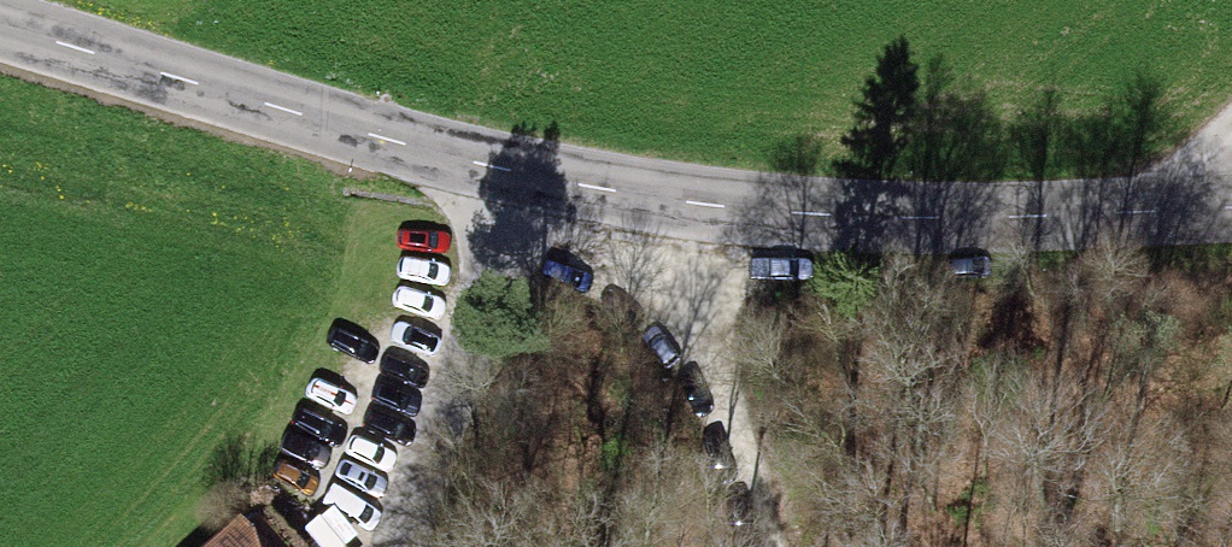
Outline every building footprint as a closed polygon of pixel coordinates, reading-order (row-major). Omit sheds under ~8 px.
[(246,519),(213,546),(270,546),(246,519)] [(334,524),(321,537),(331,546),(357,546),(334,524)]
